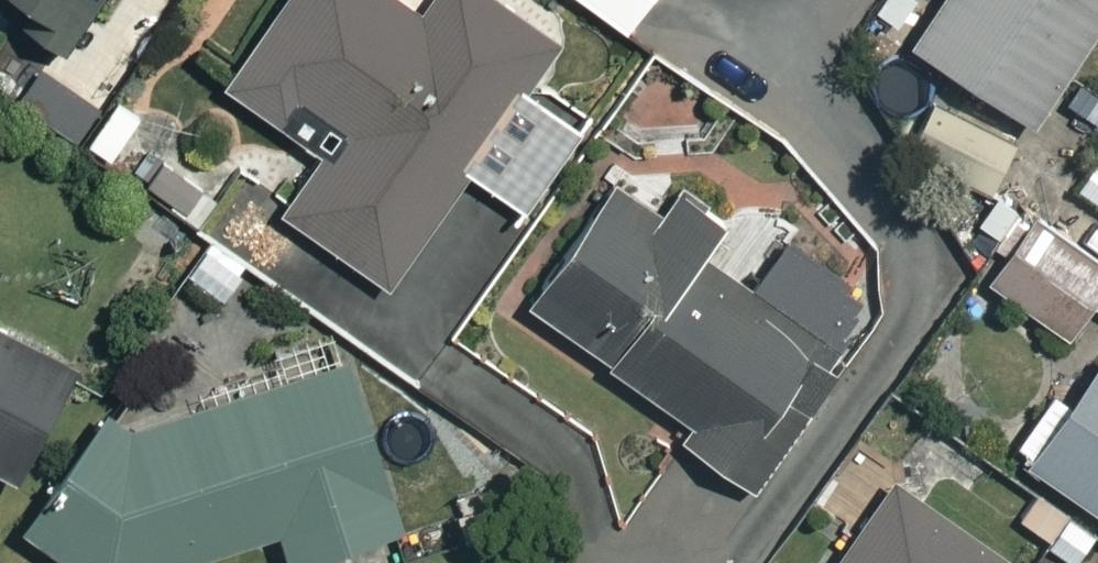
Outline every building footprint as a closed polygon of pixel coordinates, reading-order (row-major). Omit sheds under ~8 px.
[(14,20),(60,50),(93,0),(23,0),(26,2),(14,20)] [(402,0),(279,0),(219,84),(315,153),(274,210),(377,283),(459,167),(520,210),(575,133),(516,92),(552,42),(492,0),(424,0),(417,10),(402,0)] [(617,25),(635,0),(583,0),(617,25)] [(892,31),(1021,119),(1097,7),(1097,0),(913,0),(892,31)] [(703,108),(647,80),(619,134),(675,163),(703,108)] [(81,137),(190,224),(235,168),(153,102),(143,115),(115,93),(81,137)] [(1008,137),(925,94),(896,149),(980,192),(1008,137)] [(666,430),(754,490),(874,315),(829,285),(845,262),(764,206),(745,234),(673,185),(657,207),(608,174),(518,306),(677,414),(666,430)] [(1017,215),(975,276),(1059,334),(1097,277),(1097,272),(1017,215)] [(0,328),(0,472),(4,474),(63,360),(0,328)] [(1085,348),(1011,452),(1097,514),(1097,358),(1085,348)] [(22,527),(69,562),(152,562),(267,524),(279,559),(389,522),(331,353),(136,419),(70,418),(22,527)] [(887,477),(826,562),(1008,562),(887,477)] [(1034,484),(1008,519),(1070,562),(1073,562),(1097,529),(1034,484)]
